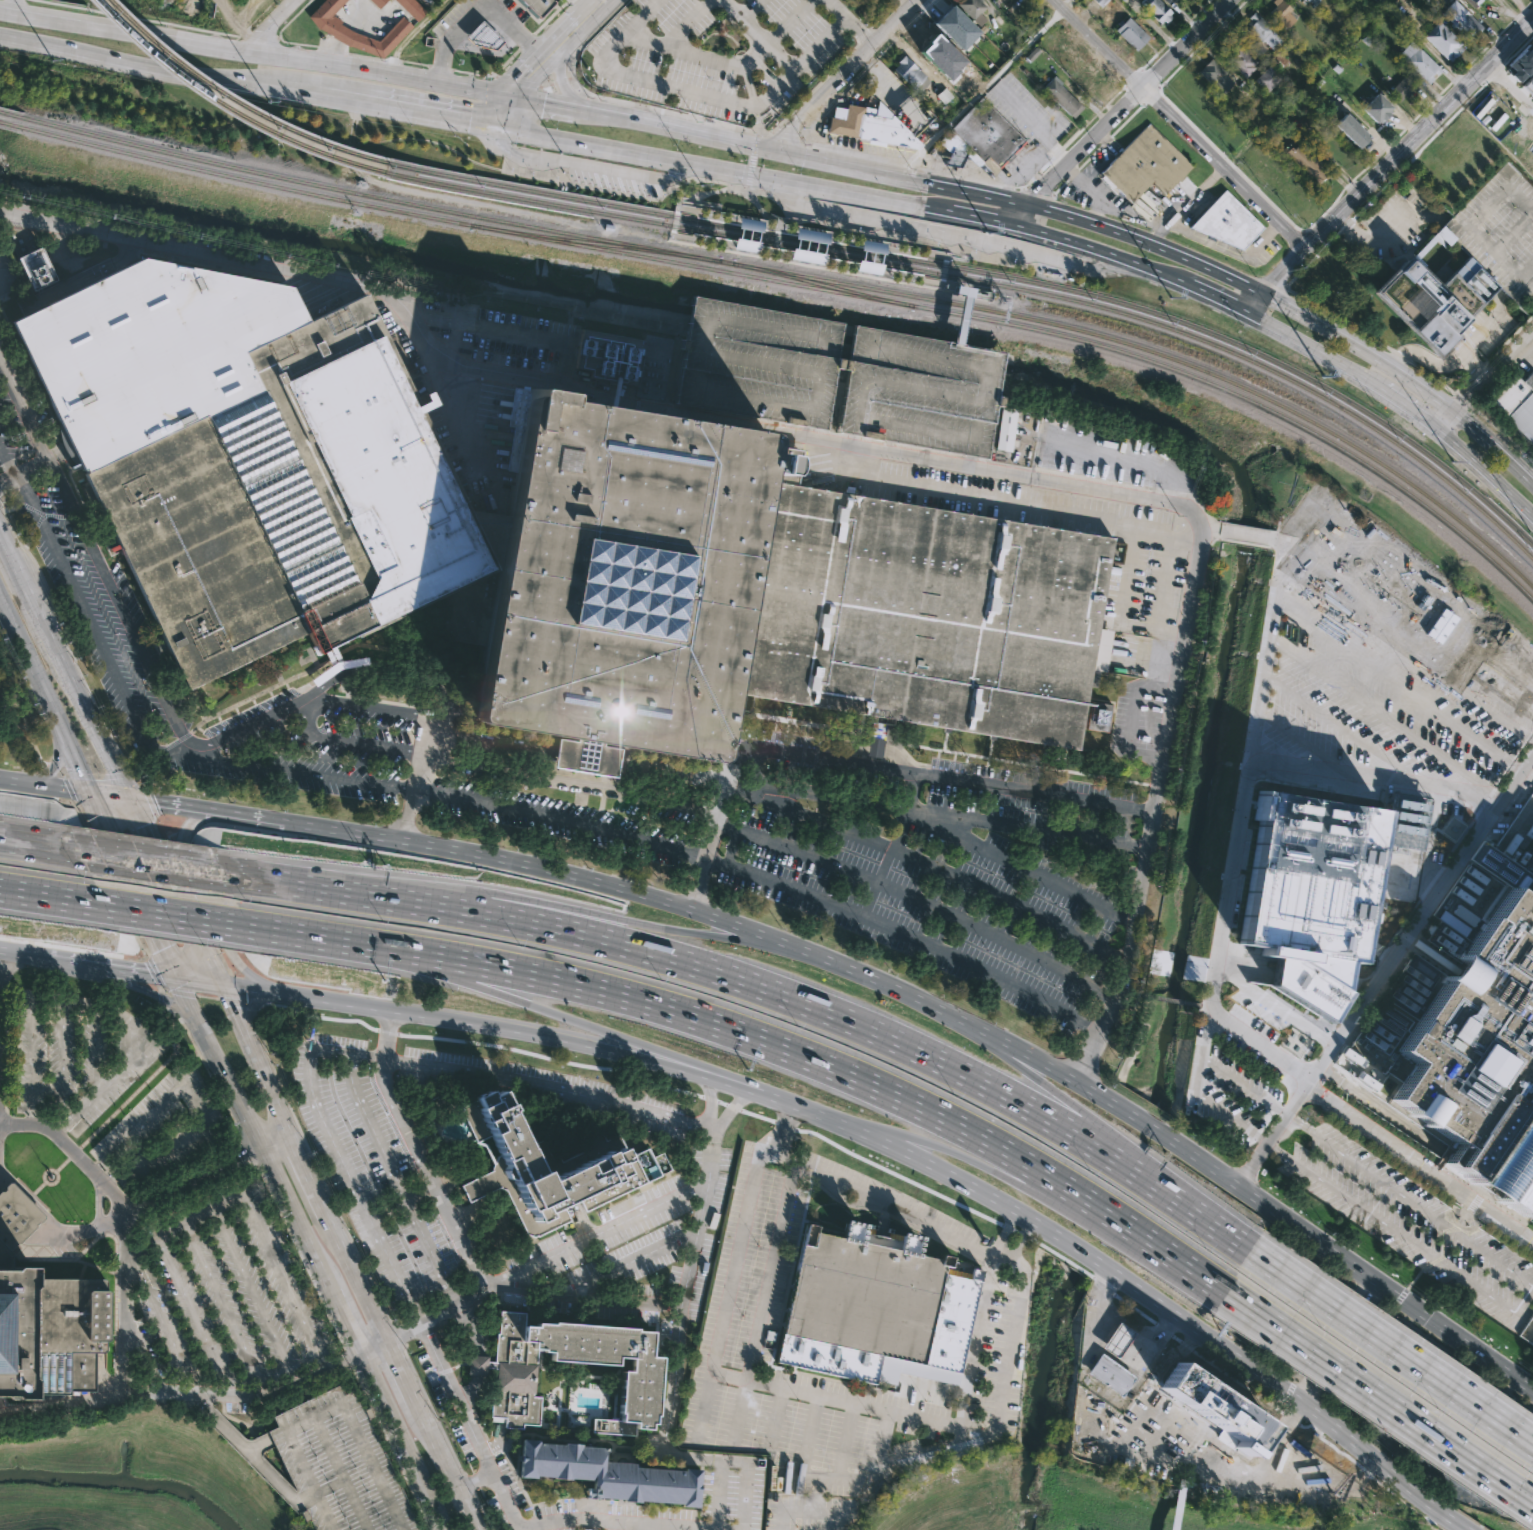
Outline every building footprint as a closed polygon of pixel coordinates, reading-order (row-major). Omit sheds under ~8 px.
[(308,16),(324,0),(345,0),(331,16),(341,21),(340,25),(378,41),(402,16),(412,27),(381,58),(347,45),(317,29),(308,16)] [(379,8),(371,0),(387,0),(379,8)] [(417,22),(395,0),(414,0),(427,12),(417,22)] [(540,18),(522,0),(553,0),(555,2),(540,18)] [(956,4),(960,0),(979,0),(986,7),(980,14),(984,18),(983,19),(977,25),(956,4)] [(1140,3),(1144,0),(1160,0),(1172,13),(1169,15),(1172,18),(1166,23),(1164,21),(1160,24),(1140,3)] [(1277,6),(1272,0),(1282,0),(1292,10),(1289,13),(1296,19),(1286,29),(1270,12),(1277,6)] [(1310,9),(1320,0),(1302,0),(1310,9)] [(1440,13),(1452,0),(1454,0),(1482,27),(1474,35),(1472,32),(1466,38),(1453,26),(1452,28),(1448,25),(1450,23),(1440,13)] [(1474,9),(1464,0),(1482,0),(1477,6),(1478,7),(1475,10),(1474,9)] [(932,24),(960,51),(979,31),(950,5),(932,24)] [(1273,31),(1283,41),(1273,50),(1264,41),(1262,43),(1252,33),(1250,34),(1243,27),(1250,20),(1248,18),(1255,12),(1274,30),(1273,31)] [(1145,42),(1136,51),(1116,30),(1129,17),(1149,38),(1145,42)] [(503,42),(494,51),(471,45),(464,37),(481,20),(503,42)] [(1458,55),(1451,62),(1448,59),(1447,60),(1424,36),(1440,21),(1463,44),(1461,45),(1464,49),(1458,55)] [(929,26),(958,54),(954,58),(951,56),(942,66),(933,58),(934,57),(916,40),(921,35),(924,37),(928,33),(925,30),(929,26)] [(1410,41),(1418,49),(1419,48),(1441,70),(1435,75),(1433,72),(1429,75),(1432,78),(1426,84),(1405,62),(1406,61),(1398,53),(1410,41)] [(1528,42),(1504,68),(1519,82),(1532,66),(1532,46),(1528,42)] [(1237,44),(1255,61),(1260,57),(1265,61),(1258,68),(1255,65),(1254,66),(1256,68),(1245,78),(1227,61),(1229,58),(1227,55),(1237,44)] [(929,82),(919,93),(914,88),(913,89),(892,70),(904,56),(926,76),(925,78),(929,82)] [(1233,83),(1223,93),(1214,84),(1213,85),(1199,72),(1211,58),(1227,73),(1225,75),(1233,83)] [(1281,78),(1267,93),(1254,81),(1269,66),(1281,78)] [(1521,86),(1532,97),(1532,73),(1521,86)] [(1075,101),(1080,105),(1082,108),(1073,118),(1065,111),(1063,109),(1042,89),(1054,75),(1062,83),(1059,86),(1075,101)] [(1410,92),(1405,98),(1403,96),(1397,102),(1386,92),(1403,75),(1415,87),(1410,92)] [(1389,114),(1380,123),(1377,121),(1375,123),(1361,108),(1376,93),(1391,108),(1389,109),(1391,111),(1388,114),(1389,114)] [(1021,144),(998,167),(987,157),(982,162),(962,143),(956,149),(969,151),(961,168),(945,165),(951,151),(940,140),(981,98),(1025,140),(1021,144)] [(918,150),(828,133),(831,117),(833,118),(835,106),(847,109),(848,104),(866,107),(876,109),(878,101),(896,119),(921,145),(918,150)] [(1362,146),(1358,149),(1334,125),(1345,113),(1370,138),(1362,146)] [(1186,176),(1180,182),(1179,180),(1162,196),(1151,185),(1149,188),(1148,186),(1130,204),(1119,192),(1117,194),(1100,178),(1103,175),(1100,173),(1149,123),(1192,166),(1184,174),(1186,176)] [(1299,144),(1331,175),(1326,180),(1324,178),(1317,184),(1295,162),(1290,167),(1281,158),(1292,147),(1294,149),(1299,144)] [(1508,160),(1532,185),(1532,287),(1531,289),(1518,302),(1507,292),(1454,237),(1442,225),(1446,221),(1508,160)] [(1225,190),(1264,228),(1242,250),(1189,227),(1225,190)] [(1434,233),(1433,232),(1441,224),(1454,237),(1446,245),(1434,233)] [(1446,245),(1443,248),(1436,241),(1418,258),(1425,265),(1420,269),(1409,258),(1434,233),(1446,245)] [(18,257),(33,291),(57,281),(42,247),(18,257)] [(824,264),(825,252),(807,250),(807,249),(794,247),(792,261),(824,264)] [(1405,254),(1368,290),(1430,352),(1498,285),(1468,255),(1459,264),(1452,256),(1429,279),(1420,269),(1409,258),(1405,254)] [(58,421),(8,318),(140,255),(288,284),(305,319),(358,294),(411,403),(423,397),(420,391),(426,389),(433,401),(414,410),(487,561),(490,562),(488,574),(485,574),(335,646),(338,653),(342,661),(368,658),(369,665),(341,669),(315,687),(311,680),(332,665),(331,662),(325,650),(315,655),(304,634),(187,690),(120,552),(109,557),(105,548),(116,543),(105,520),(106,520),(81,470),(72,463),(66,454),(61,444),(58,433),(58,421)] [(838,358),(842,359),(840,369),(836,368),(825,431),(809,428),(674,405),(684,349),(680,348),(682,338),(685,339),(693,297),(844,323),(838,358)] [(997,405),(988,459),(972,456),(836,433),(847,370),(843,369),(844,359),(849,360),(855,325),(1006,351),(999,394),(1004,395),(1002,406),(997,405)] [(1531,372),(1532,374),(1532,440),(1529,444),(1486,402),(1513,375),(1520,383),(1531,372)] [(703,756),(603,739),(578,735),(473,718),(471,716),(469,714),(467,712),(466,709),(488,574),(490,562),(518,394),(760,434),(758,445),(802,452),(796,485),(1111,538),(1096,628),(1112,631),(1105,672),(1100,671),(1097,689),(1088,687),(1078,750),(891,719),(890,726),(887,725),(872,722),(867,722),(868,715),(717,690),(706,753),(706,754),(705,754),(705,755),(704,756),(703,756)] [(1019,410),(1011,453),(995,450),(1003,407),(1019,410)] [(1107,732),(1086,729),(1090,701),(1111,705),(1107,732)] [(602,746),(621,749),(616,777),(554,767),(558,738),(577,741),(578,735),(603,739),(602,746)] [(1382,810),(1352,955),(1337,954),(1337,983),(1343,987),(1325,1021),(1264,981),(1270,953),(1252,949),(1252,939),(1233,937),(1258,790),(1382,810)] [(1430,799),(1390,794),(1384,836),(1394,837),(1393,848),(1422,852),(1430,799)] [(1452,815),(1467,825),(1455,841),(1441,831),(1452,815)] [(1530,900),(1532,896),(1532,1198),(1527,1207),(1522,1214),(1484,1188),(1445,1161),(1458,1143),(1394,1099),(1420,1062),(1400,1049),(1512,887),(1530,900)] [(1357,1065),(1362,1060),(1346,1047),(1342,1052),(1357,1065)] [(1246,1099),(1258,1076),(1229,1060),(1216,1082),(1246,1099)] [(1203,1099),(1233,1117),(1240,1106),(1211,1087),(1203,1099)] [(671,1171),(585,1212),(580,1203),(564,1210),(570,1221),(536,1237),(526,1235),(506,1191),(502,1190),(499,1189),(469,1203),(461,1187),(492,1172),(493,1168),(494,1165),(485,1146),(477,1145),(462,1113),(463,1112),(461,1108),(492,1094),(494,1099),(505,1094),(515,1115),(513,1116),(538,1161),(546,1156),(550,1164),(556,1161),(560,1169),(583,1156),(580,1151),(600,1140),(604,1147),(617,1140),(623,1152),(623,1153),(627,1151),(630,1157),(647,1149),(651,1158),(662,1153),(671,1171)] [(1205,1118),(1225,1127),(1229,1117),(1209,1109),(1205,1118)] [(19,1262),(0,1255),(0,1193),(11,1183),(26,1199),(44,1218),(33,1230),(14,1249),(12,1250),(19,1262)] [(859,1231),(880,1235),(895,1238),(897,1230),(917,1234),(913,1252),(939,1258),(940,1255),(951,1257),(949,1267),(944,1266),(943,1273),(968,1278),(970,1268),(982,1270),(980,1280),(979,1280),(956,1385),(898,1373),(895,1383),(875,1379),(874,1384),(775,1362),(805,1221),(817,1224),(815,1231),(836,1236),(840,1217),(861,1222),(859,1231)] [(9,1397),(0,1397),(0,1255),(19,1262),(32,1262),(33,1278),(106,1279),(106,1288),(108,1291),(108,1338),(105,1340),(104,1352),(94,1352),(94,1392),(70,1390),(70,1395),(32,1394),(30,1400),(11,1401),(9,1397)] [(524,1326),(533,1327),(533,1325),(550,1326),(550,1324),(635,1330),(635,1332),(651,1334),(649,1357),(660,1358),(655,1417),(653,1417),(652,1425),(650,1425),(649,1431),(634,1430),(634,1435),(590,1432),(591,1417),(618,1419),(619,1414),(617,1414),(620,1371),(628,1372),(629,1359),(616,1358),(615,1366),(547,1361),(548,1352),(540,1352),(540,1350),(536,1350),(533,1394),(532,1394),(531,1397),(540,1398),(537,1426),(522,1425),(521,1430),(503,1429),(504,1419),(489,1418),(491,1394),(497,1394),(497,1391),(494,1391),(496,1369),(486,1369),(486,1376),(476,1375),(467,1374),(468,1355),(478,1356),(487,1357),(486,1362),(493,1362),(496,1333),(497,1333),(499,1311),(525,1313),(524,1326)] [(1099,1346),(1116,1322),(1132,1333),(1115,1358),(1099,1346)] [(1133,1376),(1119,1396),(1085,1373),(1099,1353),(1133,1376)] [(1272,1428),(1250,1460),(1242,1455),(1247,1447),(1155,1384),(1172,1359),(1272,1428)] [(367,1419),(421,1529),(314,1529),(308,1518),(303,1521),(299,1512),(305,1509),(301,1500),(271,1439),(268,1433),(277,1428),(272,1416),(341,1383),(346,1393),(354,1389),(364,1410),(370,1408),(374,1416),(367,1419)] [(536,1442),(579,1444),(579,1446),(603,1447),(602,1460),(633,1462),(633,1468),(682,1471),(682,1468),(699,1469),(697,1508),(680,1507),(680,1504),(621,1501),(621,1499),(596,1498),(596,1500),(584,1499),(585,1488),(590,1488),(591,1481),(551,1478),(551,1477),(533,1476),(533,1478),(517,1477),(519,1438),(537,1439),(536,1442)]
